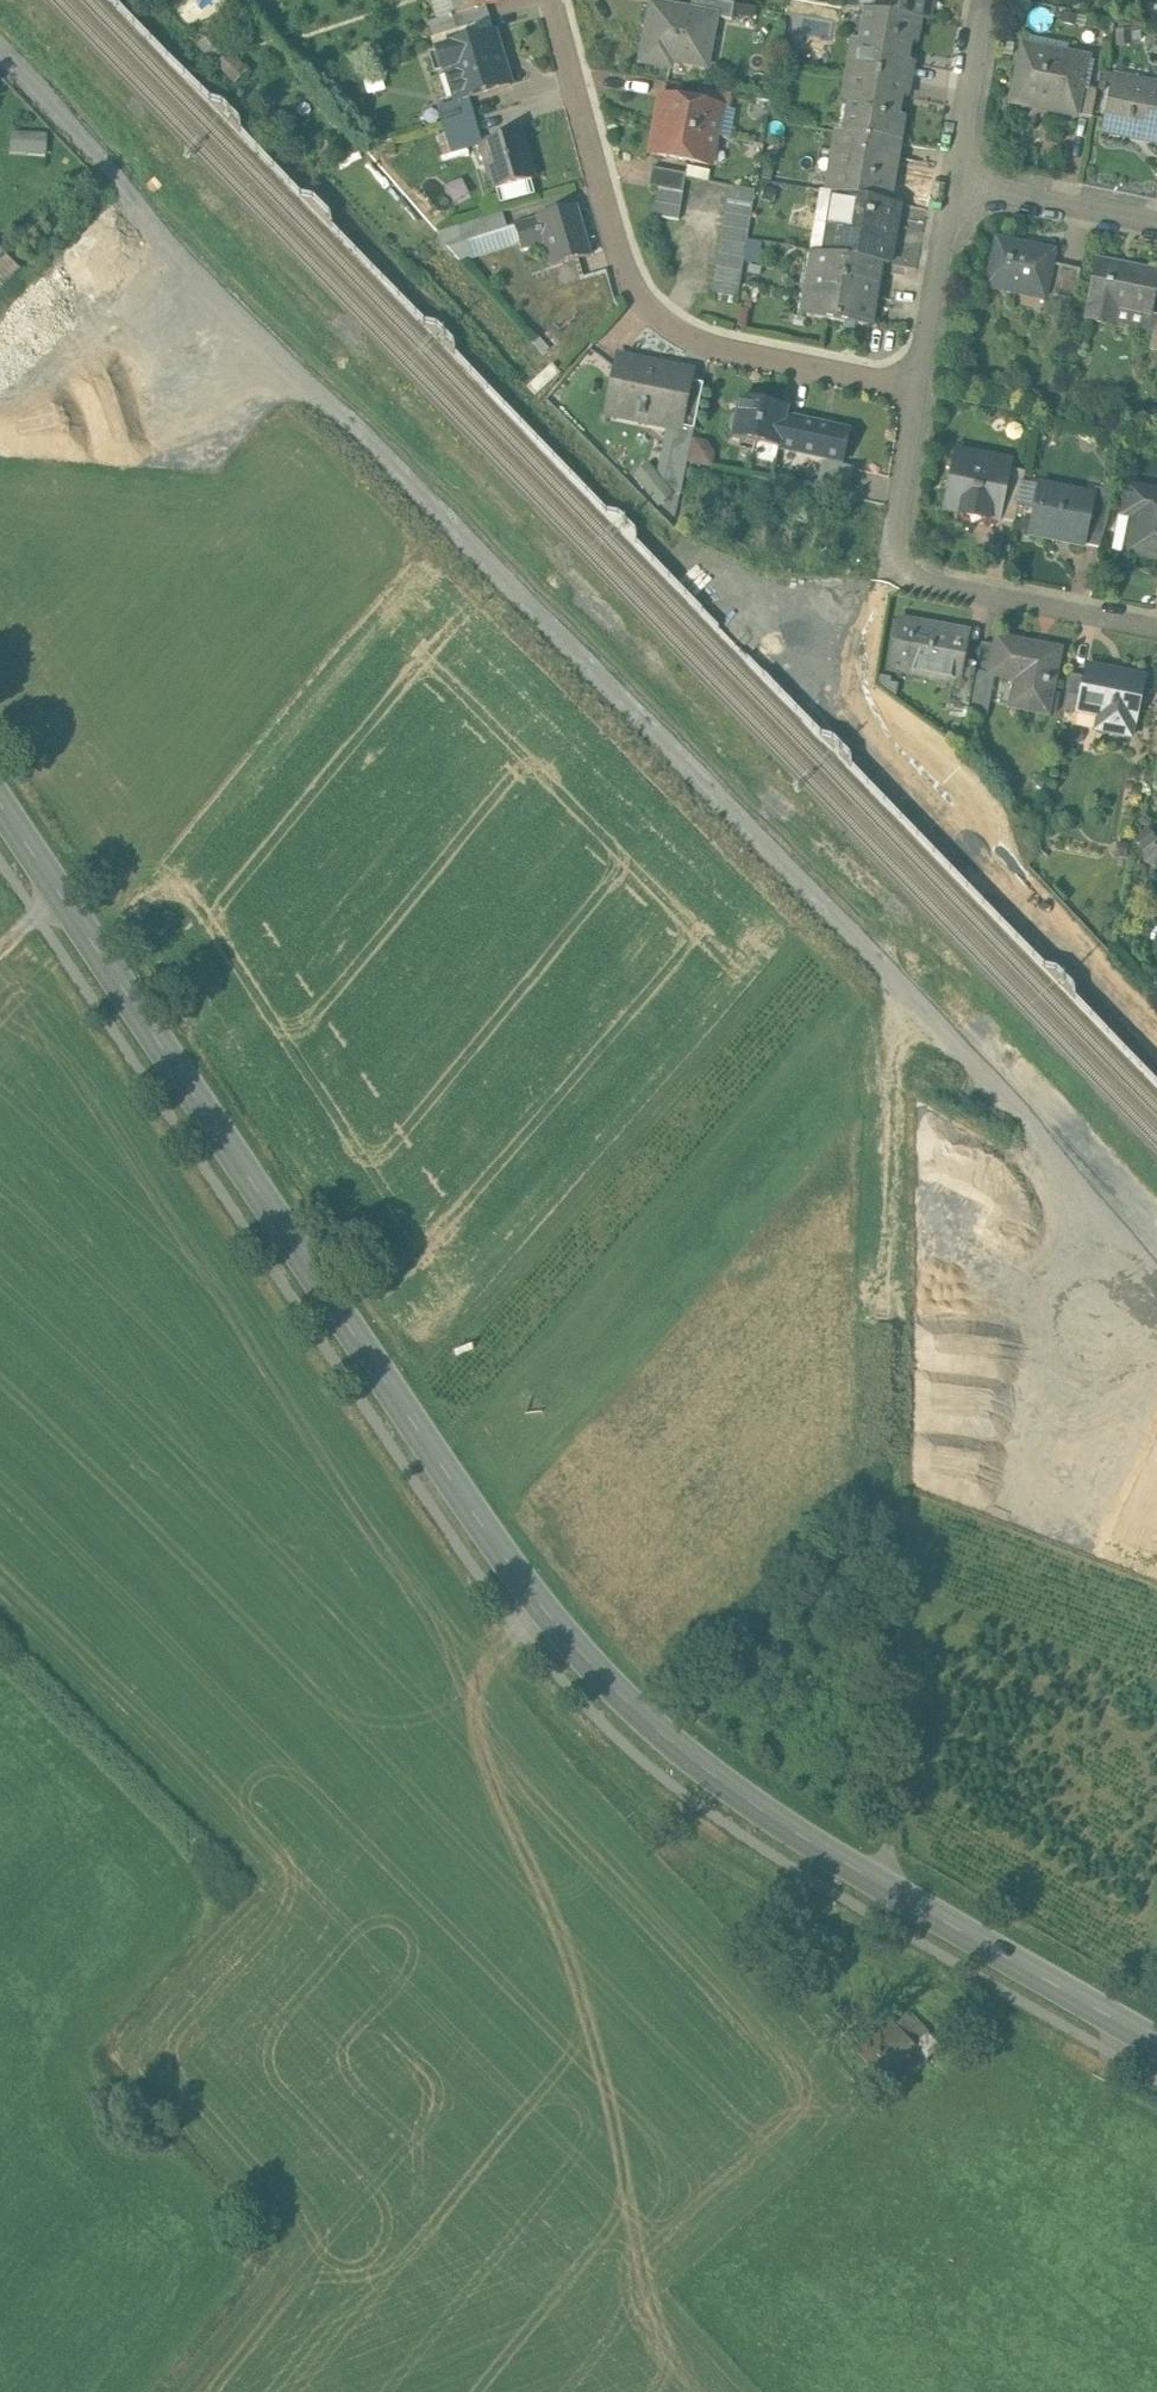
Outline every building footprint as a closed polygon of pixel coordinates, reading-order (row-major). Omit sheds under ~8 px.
[(454,15),(454,16),(486,6),(502,1),(502,0),(450,0),(454,15)] [(714,0),(691,0),(690,11),(715,16),(715,17),(732,20),(734,4),(714,0)] [(883,12),(920,18),(928,20),(932,0),(885,0),(883,12)] [(690,11),(652,4),(641,62),(671,67),(672,60),(706,66),(715,17),(715,16),(690,11)] [(486,6),(454,16),(454,15),(439,20),(438,20),(429,23),(433,37),(490,20),(486,6)] [(883,12),(874,11),(869,43),(853,40),(848,69),(909,79),(913,63),(903,61),(906,41),(916,43),(920,18),(883,12)] [(495,33),(433,53),(440,75),(453,71),(462,98),(456,99),(457,101),(457,103),(469,99),(512,85),(495,33)] [(1064,59),(1026,51),(1027,47),(1024,47),(1013,103),(1015,103),(1017,96),(1055,104),(1053,111),(1076,116),(1076,114),(1082,87),(1087,60),(1065,55),(1064,59)] [(909,79),(848,69),(843,98),(859,101),(854,133),(900,141),(903,116),(895,114),(897,96),(906,98),(909,79)] [(1116,77),(1105,131),(1156,142),(1156,85),(1116,77)] [(1098,90),(1082,87),(1076,114),(1092,117),(1098,90)] [(720,108),(661,97),(656,126),(715,137),(720,108)] [(457,103),(457,101),(437,107),(442,123),(474,113),(469,99),(457,103)] [(474,113),(442,123),(449,143),(480,133),(474,113)] [(715,137),(656,126),(651,154),(710,165),(715,137)] [(15,130),(14,150),(49,152),(50,131),(15,130)] [(854,133),(839,130),(829,191),(835,193),(890,202),(900,141),(854,133)] [(521,135),(480,147),(493,192),(534,180),(521,135)] [(686,174),(652,168),(649,187),(683,193),(686,174)] [(755,190),(729,186),(712,294),(737,298),(755,190)] [(683,193),(657,189),(653,216),(678,220),(683,193)] [(890,202),(835,193),(829,226),(838,227),(833,255),(879,263),(885,264),(893,218),(896,219),(898,203),(890,202)] [(577,208),(514,226),(515,227),(519,242),(522,250),(545,243),(552,266),(591,255),(577,208)] [(502,214),(459,226),(464,242),(506,229),(502,214)] [(459,226),(440,232),(445,248),(464,242),(459,226)] [(506,229),(464,242),(469,257),(519,242),(515,227),(506,229)] [(1054,252),(996,239),(987,287),(1020,294),(1021,288),(1046,294),(1054,252)] [(445,248),(436,250),(440,266),(469,257),(464,242),(445,248)] [(833,255),(817,252),(807,315),(869,326),(879,263),(833,255)] [(1097,260),(1084,319),(1114,326),(1117,308),(1151,315),(1156,285),(1156,273),(1097,260)] [(1081,270),(1059,265),(1053,295),(1075,300),(1081,270)] [(1156,315),(1149,350),(1156,352),(1156,316),(1156,315)] [(691,369),(621,356),(610,413),(612,413),(614,405),(641,410),(640,415),(645,415),(646,411),(678,418),(676,427),(679,428),(691,369)] [(788,410),(742,399),(738,416),(733,418),(731,428),(734,433),(733,436),(843,461),(849,434),(786,419),(788,410)] [(983,475),(955,469),(958,451),(955,451),(942,509),(999,521),(1011,469),(1012,463),(987,457),(983,475)] [(629,473),(656,503),(671,490),(644,460),(629,473)] [(852,468),(823,462),(817,491),(846,497),(852,468)] [(1024,471),(1011,469),(999,521),(1014,524),(1024,471)] [(1094,497),(1039,486),(1029,536),(1084,547),(1084,544),(1086,534),(1092,503),(1094,497)] [(1128,486),(1122,515),(1134,517),(1127,555),(1156,561),(1156,492),(1128,486)] [(1109,506),(1092,503),(1086,534),(1103,537),(1109,506)] [(1103,537),(1086,534),(1084,544),(1101,548),(1103,537)] [(969,633),(913,622),(905,664),(928,668),(926,677),(949,681),(957,683),(959,683),(963,662),(969,633)] [(1060,650),(997,638),(995,646),(990,674),(995,675),(1016,679),(1010,707),(1047,714),(1060,650)] [(995,646),(981,643),(977,665),(976,671),(990,674),(995,646)] [(977,665),(963,662),(959,683),(957,683),(955,691),(971,694),(976,671),(977,665)] [(1144,677),(1087,665),(1085,677),(1078,712),(1099,716),(1096,730),(1131,737),(1134,723),(1135,724),(1144,677)] [(990,674),(976,671),(971,694),(967,713),(986,717),(995,675),(990,674)] [(1085,677),(1070,674),(1063,709),(1078,712),(1085,677)] [(971,694),(955,691),(957,683),(949,681),(944,709),(967,713),(971,694)] [(923,2031),(906,2013),(893,2024),(910,2043),(923,2031)] [(910,2043),(893,2024),(886,2017),(852,2047),(876,2074),(910,2043)]
